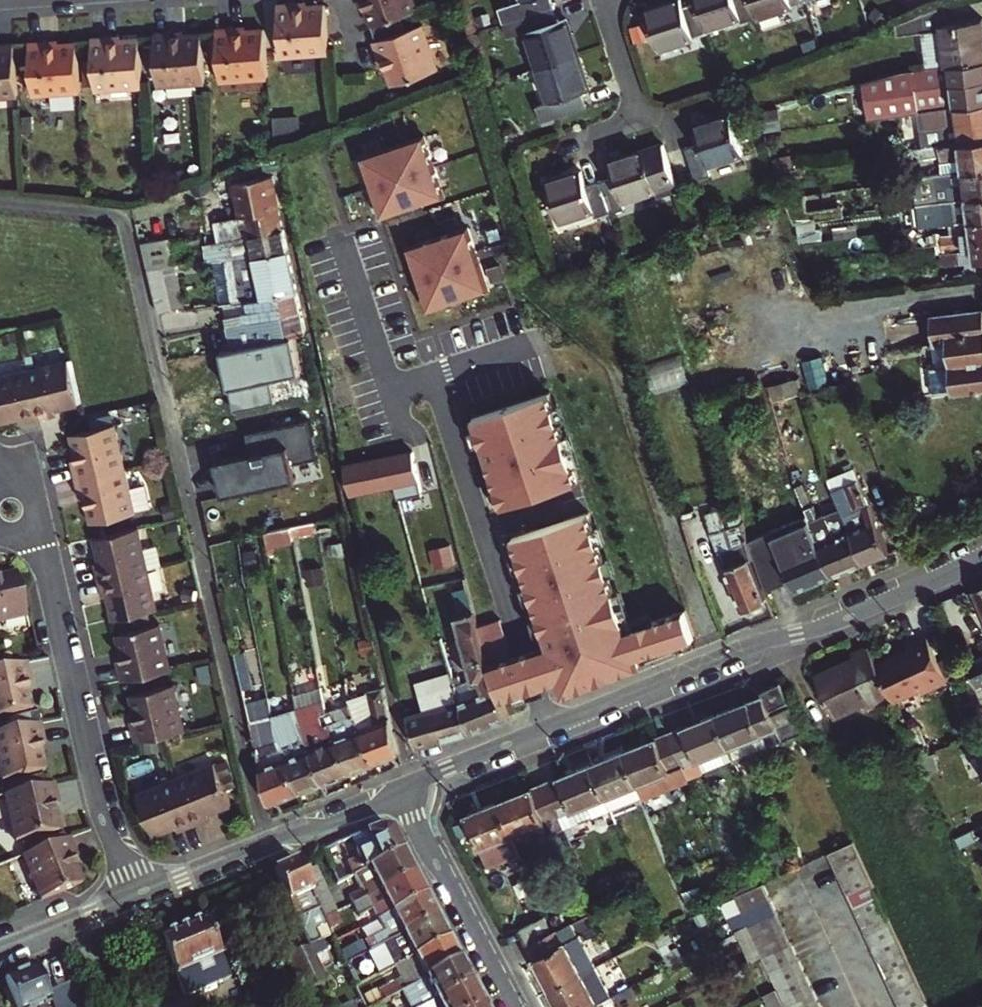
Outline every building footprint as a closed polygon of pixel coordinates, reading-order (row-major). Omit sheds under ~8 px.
[(328,41),(325,4),(309,5),(294,7),(293,0),(274,2),(278,54),(329,51),(328,41)] [(360,13),(366,11),(362,0),(357,0),(355,1),(360,13)] [(366,11),(372,26),(395,18),(418,10),(414,0),(362,0),(366,11)] [(494,7),(499,22),(547,6),(546,0),(515,0),(494,7)] [(694,3),(703,30),(738,18),(739,22),(753,18),(747,0),(694,0),(694,3)] [(753,18),(801,1),(800,0),(747,0),(753,18)] [(704,34),(703,30),(694,3),(679,8),(677,3),(645,14),(657,50),(704,34)] [(882,10),(868,3),(863,14),(877,21),(882,10)] [(981,58),(981,22),(981,19),(948,24),(945,3),(896,20),(898,32),(925,29),(930,65),(981,58)] [(499,22),(503,36),(522,30),(533,65),(572,52),(561,18),(552,21),(547,6),(499,22)] [(372,26),(366,28),(372,45),(401,33),(395,18),(372,26)] [(233,31),(232,24),(215,26),(219,79),(265,76),(262,29),(246,30),(233,31)] [(440,68),(423,25),(401,33),(372,45),(379,62),(385,60),(389,71),(395,86),(440,68)] [(170,34),(170,28),(152,29),(156,83),(203,79),(200,32),(184,33),(170,34)] [(108,39),(107,33),(89,34),(93,88),(143,84),(140,37),(123,38),(108,39)] [(44,44),(44,37),(26,39),(30,92),(77,89),(74,42),(59,43),(44,44)] [(16,93),(13,40),(0,41),(0,94),(16,93)] [(550,116),(579,107),(574,92),(584,88),(572,52),(533,65),(550,116)] [(869,116),(916,109),(981,98),(981,58),(930,65),(893,70),(863,78),(869,116)] [(389,71),(385,60),(379,62),(383,74),(389,71)] [(916,109),(921,146),(981,136),(981,98),(916,109)] [(737,152),(726,116),(692,127),(697,141),(681,145),(692,178),(707,173),(703,163),(737,152)] [(422,134),(360,153),(380,213),(441,193),(422,134)] [(939,152),(942,172),(981,166),(981,136),(921,146),(907,148),(909,156),(939,152)] [(605,207),(620,203),(618,195),(651,185),(640,148),(605,159),(608,170),(595,174),(605,207)] [(806,174),(805,165),(773,170),(775,184),(794,181),(794,176),(806,174)] [(921,204),(938,202),(981,195),(981,166),(942,172),(933,173),(935,187),(919,189),(921,204)] [(605,207),(595,174),(580,179),(577,168),(543,179),(554,215),(588,205),(590,212),(605,207)] [(264,176),(237,181),(242,208),(212,215),(217,241),(278,228),(273,205),(270,206),(264,176)] [(790,197),(792,210),(807,208),(835,204),(833,191),(790,197)] [(923,225),(946,221),(981,215),(981,195),(938,202),(940,214),(921,217),(923,225)] [(793,217),(808,215),(807,208),(792,210),(793,217)] [(926,245),(941,243),(981,237),(981,215),(946,221),(948,233),(924,237),(926,245)] [(465,224),(406,244),(425,305),(486,286),(465,224)] [(923,225),(908,227),(909,234),(924,232),(923,225)] [(207,260),(231,258),(251,256),(283,250),(278,228),(217,241),(203,243),(207,260)] [(981,271),(981,237),(941,243),(943,253),(957,251),(959,262),(974,260),(976,272),(981,271)] [(176,263),(170,238),(140,241),(145,265),(171,263),(176,263)] [(260,294),(292,287),(283,250),(251,256),(231,258),(239,297),(260,294)] [(181,306),(171,263),(145,265),(155,310),(181,306)] [(836,294),(835,284),(825,285),(827,296),(836,294)] [(296,309),(292,287),(260,294),(239,297),(221,300),(226,323),(296,309)] [(929,343),(944,341),(952,391),(981,387),(981,326),(979,307),(925,315),(929,343)] [(231,344),(301,329),(296,309),(226,323),(231,344)] [(294,336),(220,352),(228,388),(269,379),(302,372),(294,336)] [(75,396),(64,351),(21,362),(32,412),(52,408),(50,401),(75,396)] [(0,367),(0,413),(10,411),(12,417),(32,412),(21,362),(0,367)] [(789,376),(772,380),(775,390),(792,385),(789,376)] [(269,379),(228,388),(233,411),(274,402),(269,379)] [(775,390),(772,380),(765,382),(768,391),(775,390)] [(546,388),(470,413),(498,500),(574,475),(546,388)] [(73,453),(67,454),(71,473),(121,461),(111,416),(81,423),(67,427),(73,453)] [(306,416),(243,431),(247,451),(212,459),(220,494),(294,477),(290,461),(316,455),(306,416)] [(411,442),(342,456),(348,490),(394,474),(396,488),(421,484),(411,442)] [(71,473),(75,493),(82,492),(87,518),(132,508),(121,461),(71,473)] [(853,463),(829,472),(839,506),(841,514),(861,559),(887,549),(853,463)] [(201,475),(199,465),(190,467),(193,477),(201,475)] [(806,512),(810,525),(829,573),(861,559),(841,514),(839,506),(823,512),(823,511),(816,514),(811,503),(809,503),(803,489),(799,490),(803,504),(806,512)] [(735,501),(706,509),(709,524),(739,602),(763,593),(748,555),(751,554),(750,551),(746,537),(741,523),(735,501)] [(522,648),(485,659),(486,663),(488,667),(497,693),(532,681),(562,671),(567,686),(634,660),(631,651),(690,633),(681,605),(623,624),(585,506),(509,531),(544,640),(522,648)] [(689,506),(679,509),(681,516),(692,513),(689,506)] [(806,512),(746,537),(750,551),(751,554),(764,586),(788,577),(792,588),(829,573),(810,525),(806,512)] [(313,518),(287,524),(289,535),(315,530),(313,518)] [(94,572),(145,560),(135,520),(92,531),(97,556),(91,557),(94,572)] [(238,559),(235,542),(224,544),(229,561),(238,559)] [(105,587),(111,612),(155,602),(145,560),(94,572),(98,589),(105,587)] [(22,612),(15,582),(12,568),(0,571),(0,617),(22,612)] [(451,682),(465,729),(504,713),(497,693),(488,667),(486,663),(485,659),(466,581),(455,584),(461,606),(457,607),(467,673),(450,677),(451,682)] [(974,587),(981,608),(981,584),(974,587)] [(118,673),(169,662),(158,616),(114,625),(120,651),(113,652),(118,673)] [(340,701),(344,711),(350,709),(370,759),(395,750),(369,634),(355,637),(367,689),(347,698),(340,701)] [(912,647),(878,663),(892,694),(894,700),(922,687),(924,691),(950,679),(930,635),(911,644),(912,647)] [(870,646),(853,653),(855,657),(816,675),(833,715),(865,702),(866,705),(892,694),(878,663),(870,646)] [(974,686),(981,682),(981,656),(965,663),(974,686)] [(0,662),(0,709),(26,703),(20,677),(26,675),(22,657),(0,662)] [(411,681),(415,693),(451,682),(450,677),(448,670),(411,681)] [(155,728),(183,721),(173,677),(128,686),(134,712),(128,714),(132,734),(155,728)] [(782,681),(763,688),(765,693),(772,707),(790,700),(782,681)] [(465,729),(451,682),(415,693),(419,709),(401,715),(410,744),(465,729)] [(291,721),(294,732),(300,730),(320,779),(344,769),(324,719),(320,721),(315,711),(319,709),(317,698),(316,688),(291,692),(294,707),(296,719),(291,721)] [(266,702),(269,717),(271,732),(296,788),(320,779),(300,730),(294,732),(291,721),(296,719),(294,707),(291,692),(266,702)] [(773,710),(772,707),(765,693),(717,712),(729,743),(734,754),(802,726),(792,702),(773,710)] [(315,711),(320,721),(324,719),(344,769),(370,759),(350,709),(344,711),(340,701),(319,709),(315,711)] [(266,702),(245,711),(248,725),(269,717),(266,702)] [(693,758),(729,743),(717,712),(671,731),(683,762),(693,758)] [(41,738),(37,717),(0,726),(0,775),(41,765),(35,739),(41,738)] [(271,732),(269,717),(248,725),(265,801),(296,788),(271,732)] [(637,781),(683,762),(671,731),(624,749),(637,781)] [(698,769),(734,754),(729,743),(693,758),(698,769)] [(637,781),(624,749),(593,762),(610,806),(641,793),(637,781)] [(228,794),(212,753),(172,769),(192,816),(208,809),(206,803),(228,794)] [(562,825),(610,806),(593,762),(546,781),(562,825)] [(641,793),(688,774),(683,762),(637,781),(641,793)] [(192,816),(172,769),(133,784),(149,826),(172,817),(174,823),(192,816)] [(53,798),(48,779),(0,790),(0,796),(9,836),(53,826),(47,800),(53,798)] [(550,830),(562,825),(546,781),(500,800),(512,831),(546,818),(550,830)] [(512,831),(500,800),(468,813),(489,868),(522,855),(512,831)] [(330,865),(339,883),(354,875),(401,850),(390,829),(382,825),(365,832),(370,843),(355,851),(358,856),(343,863),(341,859),(330,865)] [(74,851),(65,831),(19,850),(37,894),(58,885),(78,877),(68,854),(74,851)] [(836,867),(862,855),(855,841),(829,853),(836,867)] [(354,903),(413,872),(401,850),(354,875),(362,890),(350,896),(354,903)] [(842,879),(867,868),(862,855),(836,867),(842,879)] [(307,945),(332,933),(324,918),(314,896),(303,874),(297,861),(272,872),(307,945)] [(326,890),(316,868),(303,874),(314,896),(326,890)] [(867,868),(842,879),(848,892),(874,881),(867,868)] [(394,910),(425,894),(413,872),(354,903),(357,910),(370,903),(377,919),(394,910)] [(855,907),(880,896),(874,881),(848,892),(855,907)] [(772,894),(767,882),(755,887),(737,895),(743,908),(772,894)] [(336,912),(326,890),(314,896),(324,918),(336,912)] [(404,933),(436,916),(425,894),(394,910),(399,920),(383,928),(390,940),(404,933)] [(743,908),(750,924),(779,910),(772,894),(743,908)] [(862,921),(887,910),(880,896),(855,907),(862,921)] [(758,939),(786,925),(779,910),(750,924),(758,939)] [(869,936),(893,924),(887,910),(862,921),(869,936)] [(347,934),(336,912),(324,918),(332,933),(335,940),(347,934)] [(403,962),(448,939),(436,916),(404,933),(410,944),(397,951),(403,962)] [(529,944),(553,932),(546,916),(521,929),(529,944)] [(230,977),(205,917),(160,936),(185,996),(200,990),(195,976),(216,967),(221,980),(230,977)] [(875,949),(899,938),(893,924),(869,936),(875,949)] [(764,953),(793,939),(786,925),(758,939),(764,953)] [(559,929),(553,932),(529,944),(552,990),(583,974),(559,929)] [(358,956),(347,934),(335,940),(346,962),(358,956)] [(286,943),(291,953),(285,956),(303,992),(324,982),(307,945),(303,947),(298,937),(286,943)] [(882,963),(906,951),(899,938),(875,949),(882,963)] [(379,989),(384,999),(425,978),(459,960),(448,939),(403,962),(395,967),(401,977),(379,989)] [(764,953),(765,955),(771,968),(800,954),(793,939),(764,953)] [(906,951),(882,963),(888,975),(911,964),(906,951)] [(779,985),(807,971),(800,954),(771,968),(779,985)] [(471,983),(459,960),(425,978),(430,987),(407,999),(411,1006),(425,1006),(471,983)] [(894,988),(917,977),(911,964),(888,975),(894,988)] [(35,965),(3,977),(16,1006),(82,1006),(81,1005),(71,980),(46,991),(35,965)] [(612,997),(597,968),(583,974),(599,1004),(612,997)] [(785,1000),(814,986),(807,971),(779,985),(785,1000)] [(599,1004),(583,974),(552,990),(561,1006),(593,1006),(599,1004)] [(900,1001),(923,989),(917,977),(894,988),(900,1001)] [(483,1005),(471,983),(425,1006),(480,1006),(483,1005)] [(821,1001),(814,986),(785,1000),(789,1006),(808,1006),(821,1001)] [(929,1003),(923,989),(900,1001),(903,1006),(921,1006),(929,1003)] [(612,997),(599,1004),(593,1006),(617,1006),(612,997)] [(363,999),(346,1006),(367,1006),(363,999)]
